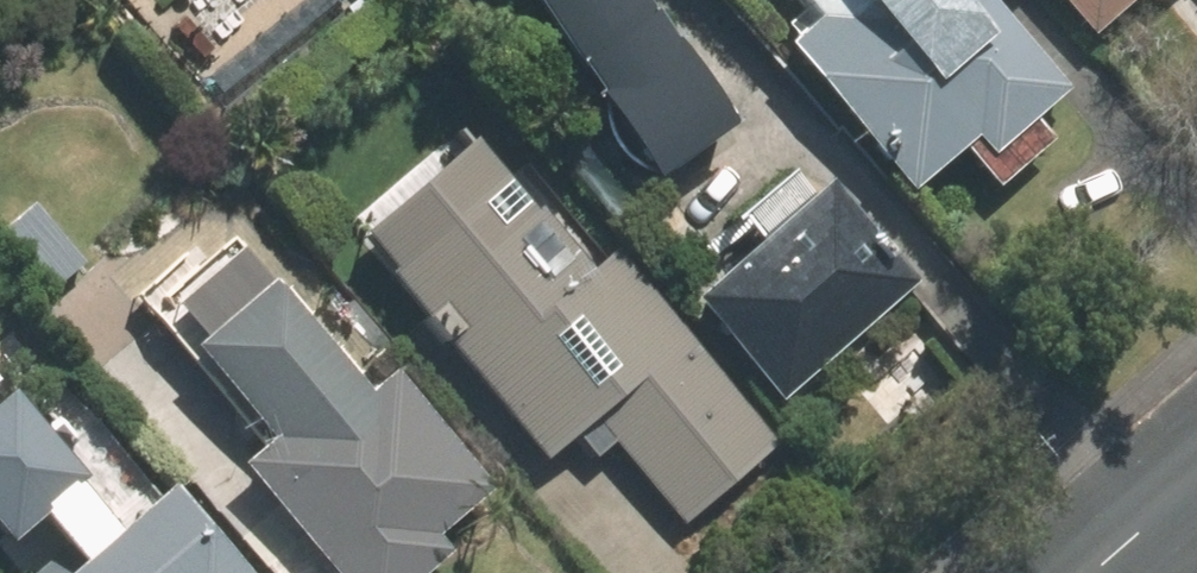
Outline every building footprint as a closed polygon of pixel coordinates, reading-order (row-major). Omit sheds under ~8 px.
[(658,178),(734,123),(647,0),(533,0),(658,178)] [(791,49),(913,190),(962,147),(996,186),(1051,140),(1033,118),(1067,89),(990,0),(804,0),(822,21),(791,49)] [(1092,35),(1132,0),(1062,0),(1092,35)] [(208,65),(182,87),(218,128),(244,106),(208,65)] [(387,276),(545,458),(573,434),(597,461),(616,443),(683,522),(780,439),(618,252),(589,276),(473,142),(363,235),(394,269),(387,276)] [(809,193),(789,168),(730,222),(751,245),(687,302),(777,402),(911,283),(821,183),(809,193)] [(336,572),(421,572),(447,551),(436,539),(490,492),(391,376),(366,398),(228,237),(146,308),(265,447),(243,466),(336,572)] [(172,486),(145,509),(86,440),(40,479),(0,432),(0,549),(20,572),(247,572),(172,486)]
